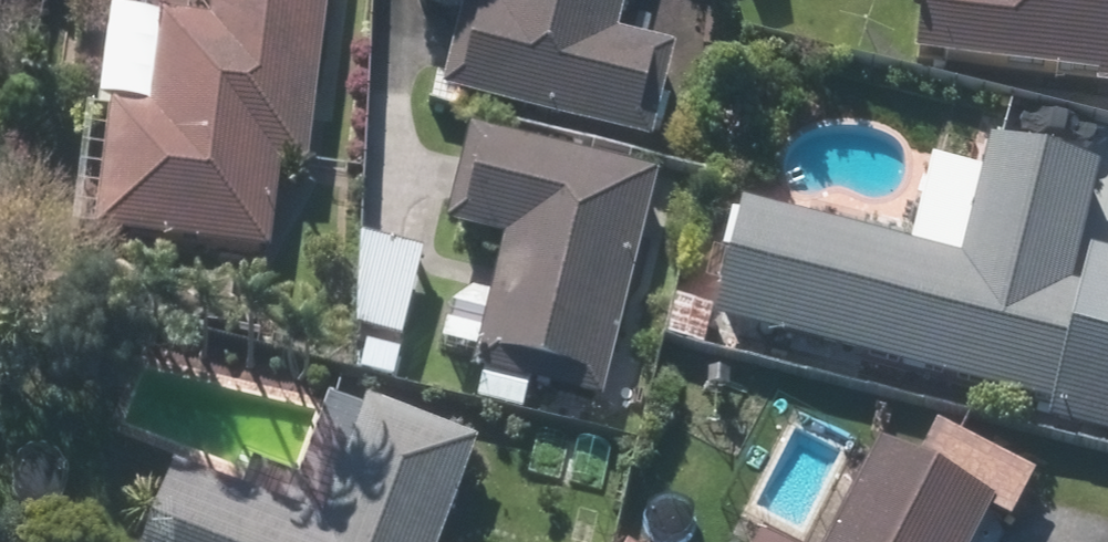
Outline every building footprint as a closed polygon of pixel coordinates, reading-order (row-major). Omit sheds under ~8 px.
[(203,21),(100,12),(81,246),(266,261),(272,184),(306,186),(321,0),(205,0),(203,21)] [(488,16),(455,9),(435,102),(654,148),(673,56),(612,43),(621,0),(492,0),(488,16)] [(906,72),(1107,86),(1107,0),(910,0),(906,72)] [(651,186),(463,138),(440,229),(499,244),(466,376),(595,408),(651,186)] [(713,294),(666,284),(652,347),(699,358),(704,335),(1042,409),(1037,432),(1107,447),(1107,261),(1076,254),(1094,171),(983,146),(975,182),(920,170),(902,253),(730,215),(713,294)] [(399,351),(420,260),(354,246),(349,340),(399,351)] [(139,541),(443,541),(475,448),(363,409),(323,526),(164,471),(139,541)] [(830,541),(965,541),(977,518),(1003,530),(1027,482),(929,432),(910,470),(876,453),(830,541)] [(763,530),(757,541),(787,541),(763,530)]
